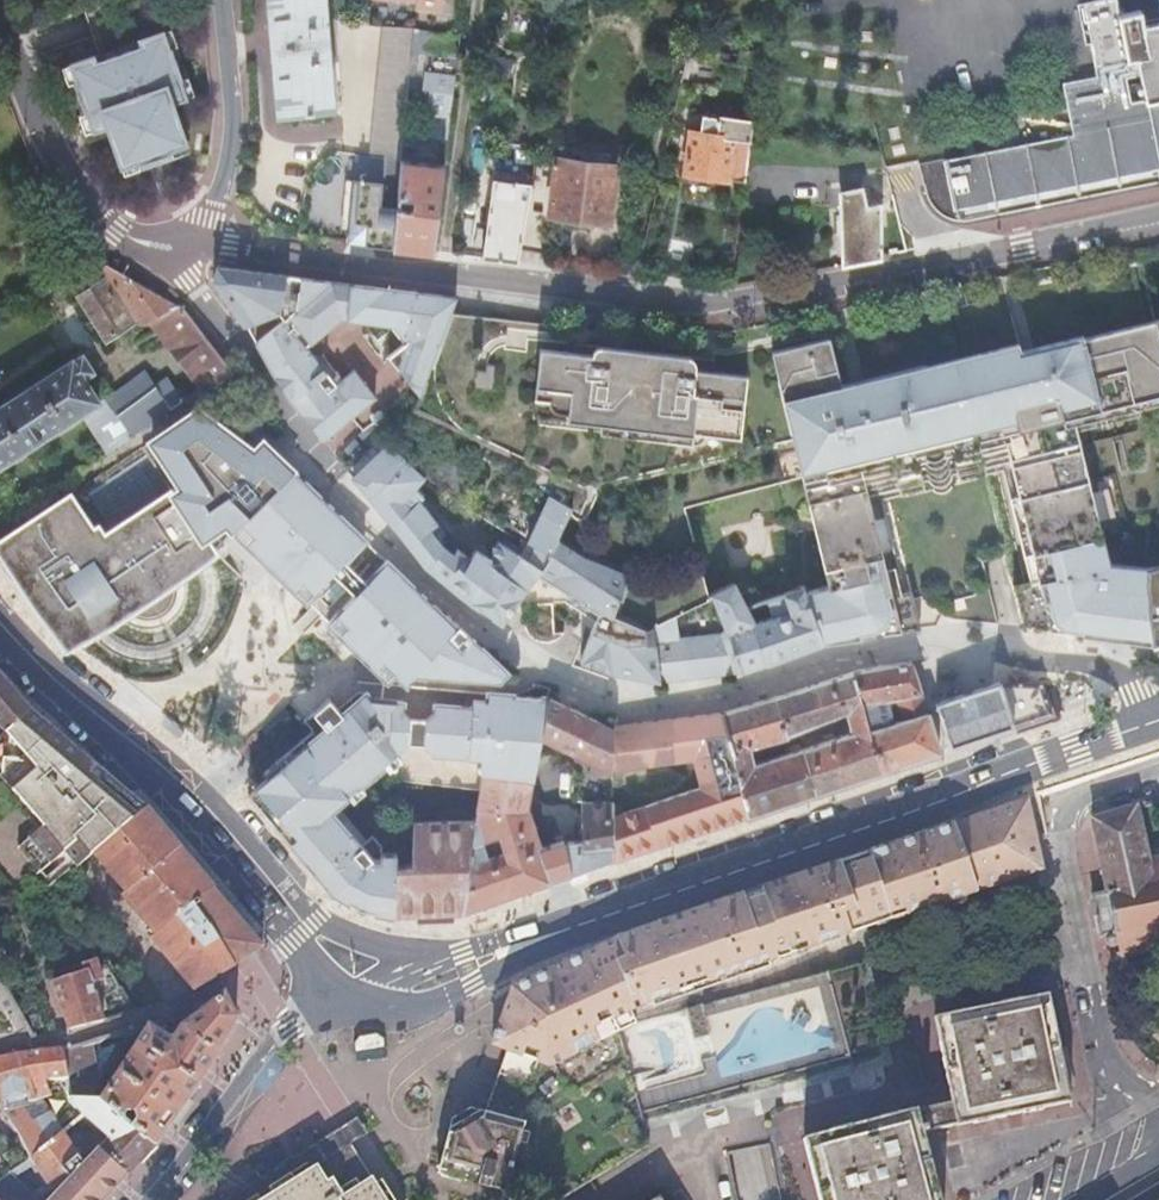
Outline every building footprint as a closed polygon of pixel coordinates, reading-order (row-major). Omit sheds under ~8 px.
[(279,121),(332,116),(323,0),(268,0),(279,121)] [(417,3),(418,12),(436,13),(441,6),(441,0),(380,0),(417,3)] [(1154,21),(1153,17),(1151,8),(1130,12),(1127,0),(1103,0),(1088,3),(1093,27),(1041,37),(1052,97),(1044,109),(882,140),(887,166),(916,160),(924,196),(926,201),(928,206),(931,211),(935,214),(939,217),(944,220),(950,221),(955,221),(960,221),(962,220),(1158,180),(1158,20),(1154,21)] [(415,30),(383,26),(369,156),(400,160),(401,146),(404,125),(415,30)] [(172,32),(163,34),(168,51),(171,50),(178,49),(172,32)] [(137,163),(139,171),(151,167),(161,163),(173,159),(170,151),(186,146),(173,106),(186,101),(179,84),(182,83),(171,50),(168,51),(163,34),(70,66),(76,83),(74,84),(84,116),(87,115),(93,133),(107,128),(121,168),(137,163)] [(427,137),(447,139),(455,64),(426,61),(424,75),(433,76),(427,137)] [(68,87),(74,84),(76,83),(70,66),(62,69),(68,87)] [(188,80),(182,83),(179,84),(186,101),(195,98),(188,80)] [(85,136),(93,133),(87,115),(84,116),(78,117),(85,136)] [(684,173),(746,182),(754,123),(703,115),(700,132),(691,131),(684,173)] [(404,125),(401,146),(412,148),(415,126),(404,125)] [(189,155),(186,146),(170,151),(173,159),(189,155)] [(513,163),(536,166),(539,154),(515,151),(513,163)] [(400,160),(395,209),(391,248),(433,253),(444,165),(400,160)] [(532,191),(520,252),(541,255),(550,217),(607,223),(613,168),(555,161),(551,194),(532,191)] [(124,177),(139,171),(137,163),(121,168),(124,177)] [(391,248),(395,209),(381,208),(383,186),(335,180),(328,241),(391,248)] [(518,263),(520,252),(532,191),(533,186),(492,181),(481,259),(518,263)] [(837,192),(838,264),(875,257),(874,205),(857,208),(857,187),(837,192)] [(181,309),(106,265),(84,280),(92,293),(80,301),(105,340),(139,317),(146,326),(156,320),(204,386),(228,370),(181,309)] [(211,284),(240,328),(278,314),(284,277),(216,268),(211,284)] [(297,278),(284,277),(278,314),(281,322),(287,318),(292,314),(297,278)] [(453,297),(297,278),(292,314),(287,318),(308,345),(338,322),(392,328),(401,339),(403,347),(387,359),(417,399),(432,356),(453,297)] [(1022,643),(1146,637),(1143,588),(1141,572),(1108,562),(1082,446),(1154,430),(1148,400),(1158,397),(1158,327),(1157,316),(961,360),(986,468),(1010,462),(1038,596),(1027,598),(1012,602),(1022,643)] [(287,318),(281,322),(302,349),(308,345),(287,318)] [(275,381),(316,437),(324,443),(326,443),(329,443),(332,442),(381,406),(359,378),(348,387),(342,392),(332,379),(339,375),(323,354),(312,363),(302,349),(281,322),(251,345),(275,381)] [(962,473),(986,468),(961,360),(932,367),(930,359),(843,379),(833,332),(774,345),(825,587),(802,592),(822,640),(881,634),(916,630),(908,591),(900,593),(889,595),(868,495),(918,483),(930,481),(932,486),(951,482),(950,476),(962,473)] [(743,391),(747,371),(698,364),(698,350),(602,339),(597,341),(595,347),(544,341),(541,375),(537,390),(534,407),(550,410),(575,408),(699,421),(745,426),(743,391)] [(0,408),(0,465),(96,401),(83,379),(93,372),(81,354),(0,408)] [(483,365),(474,364),(475,378),(492,381),(492,359),(485,358),(483,365)] [(348,387),(339,375),(332,379),(342,392),(348,387)] [(107,400),(131,437),(152,422),(127,386),(107,400)] [(254,454),(199,387),(0,549),(0,557),(69,641),(223,515),(229,510),(279,469),(262,448),(254,454)] [(412,491),(420,482),(388,449),(350,481),(423,568),(439,549),(436,546),(443,537),(417,503),(420,500),(412,491)] [(1000,474),(1027,598),(1038,596),(1010,462),(986,468),(988,477),(1000,474)] [(964,483),(988,477),(986,468),(962,473),(964,483)] [(279,469),(229,510),(223,515),(307,598),(364,539),(279,469)] [(23,511),(0,475),(0,527),(23,511)] [(920,492),(918,483),(868,495),(889,595),(900,593),(881,501),(920,492)] [(545,555),(555,540),(568,508),(546,498),(529,540),(527,544),(545,555)] [(503,524),(517,533),(524,517),(509,509),(503,524)] [(304,601),(307,598),(223,515),(233,533),(234,534),(239,539),(304,601)] [(386,560),(364,539),(307,598),(329,620),(386,560)] [(600,608),(614,614),(629,573),(579,553),(580,551),(555,540),(545,555),(536,569),(521,593),(531,600),(533,601),(542,600),(548,590),(596,617),(600,608)] [(536,569),(506,551),(497,545),(487,560),(473,551),(463,566),(448,555),(432,575),(472,606),(500,625),(521,593),(536,569)] [(448,555),(439,549),(423,568),(432,575),(448,555)] [(399,571),(386,560),(329,620),(379,668),(381,669),(500,677),(506,670),(446,612),(443,615),(399,571)] [(1146,563),(1143,582),(1143,588),(1146,637),(1146,639),(1153,638),(1158,636),(1158,560),(1146,563)] [(764,664),(822,640),(802,592),(801,588),(764,600),(768,616),(752,621),(744,606),(742,607),(730,585),(710,598),(724,631),(739,670),(762,661),(764,664)] [(560,599),(595,620),(596,617),(548,590),(542,600),(551,600),(560,599)] [(551,600),(542,600),(533,601),(531,600),(530,601),(527,603),(525,606),(523,609),(522,612),(521,616),(522,620),(522,623),(523,627),(525,630),(528,633),(531,635),(534,637),(537,638),(541,638),(545,638),(548,638),(552,636),(555,634),(558,632),(560,629),(554,630),(551,600)] [(627,676),(645,625),(614,614),(600,608),(596,617),(595,620),(578,660),(611,673),(627,676)] [(676,639),(673,613),(652,622),(657,680),(737,670),(739,670),(724,631),(676,639)] [(379,668),(329,620),(326,623),(376,671),(379,668)] [(657,680),(652,622),(645,625),(627,676),(657,680)] [(910,664),(853,674),(868,731),(896,723),(890,701),(899,698),(905,721),(927,715),(910,664)] [(780,696),(725,707),(734,748),(748,744),(750,750),(790,738),(845,715),(850,735),(803,750),(818,793),(939,752),(927,715),(905,721),(896,723),(868,731),(853,674),(780,696)] [(28,879),(35,879),(45,890),(68,869),(73,873),(79,867),(76,864),(86,855),(89,859),(120,830),(144,808),(137,806),(76,752),(27,709),(0,676),(0,905),(28,879)] [(1002,684),(938,703),(954,746),(1051,713),(1043,686),(1002,684)] [(406,778),(426,698),(373,695),(368,689),(360,689),(339,705),(330,695),(303,716),(311,727),(315,732),(265,773),(254,782),(339,889),(368,903),(403,901),(404,858),(404,851),(404,850),(387,849),(385,840),(376,829),(368,835),(339,799),(388,760),(403,778),(406,778)] [(490,703),(426,698),(406,778),(484,784),(487,770),(539,775),(543,752),(551,696),(491,693),(490,703)] [(616,728),(551,696),(543,752),(583,754),(582,797),(591,798),(588,837),(571,836),(550,843),(536,799),(539,775),(487,770),(484,784),(484,787),(479,816),(463,910),(472,910),(617,861),(612,800),(612,790),(613,770),(616,728)] [(725,707),(690,713),(689,773),(683,771),(685,776),(650,788),(656,848),(750,816),(734,748),(725,707)] [(616,725),(616,728),(613,770),(680,759),(683,771),(689,773),(690,713),(616,725)] [(315,732),(311,727),(261,768),(265,773),(315,732)] [(748,744),(734,748),(750,816),(818,793),(803,750),(754,765),(750,750),(748,744)] [(334,895),(373,913),(402,912),(403,901),(368,903),(339,889),(254,782),(245,789),(287,843),(291,840),(334,895)] [(612,800),(617,861),(656,848),(650,788),(612,800)] [(1024,802),(687,916),(658,927),(617,943),(588,955),(558,968),(539,978),(518,989),(501,1053),(511,1057),(491,1124),(456,1143),(444,1182),(505,1199),(571,1199),(641,1157),(647,1108),(776,1073),(780,1090),(882,1062),(881,1059),(870,1017),(856,964),(849,938),(867,931),(1041,873),(1024,802)] [(1106,892),(1107,894),(1092,897),(1100,938),(1107,937),(1106,938),(1105,939),(1105,940),(1105,941),(1105,942),(1105,943),(1105,944),(1106,945),(1107,946),(1108,946),(1108,947),(1110,947),(1111,947),(1112,947),(1113,947),(1114,947),(1114,946),(1115,945),(1116,944),(1117,943),(1117,942),(1121,963),(1127,962),(1126,954),(1158,947),(1158,858),(1149,860),(1137,806),(1092,819),(1106,892)] [(166,836),(144,808),(120,830),(89,859),(99,870),(105,865),(126,889),(123,892),(155,931),(150,935),(188,979),(193,986),(213,974),(237,961),(189,903),(201,896),(213,889),(166,836)] [(416,858),(404,858),(403,901),(402,912),(463,910),(479,816),(419,817),(417,852),(416,858)] [(95,885),(79,867),(73,873),(68,869),(45,890),(62,912),(95,885)] [(262,947),(213,889),(201,896),(189,903),(237,961),(259,949),(262,947)] [(67,978),(104,965),(99,959),(64,969),(67,978)] [(55,982),(69,1030),(103,1020),(92,984),(112,977),(104,965),(67,978),(55,982)] [(808,1135),(822,1199),(937,1199),(923,1133),(1070,1101),(1045,989),(937,1013),(955,1103),(808,1135)] [(204,1074),(235,1019),(219,993),(179,1027),(171,1040),(147,1025),(102,1095),(153,1143),(197,1086),(204,1074)] [(358,1043),(359,1051),(387,1048),(387,1040),(379,1036),(360,1037),(358,1043)] [(0,1058),(0,1107),(32,1164),(38,1165),(51,1196),(65,1182),(60,1168),(78,1152),(58,1123),(75,1118),(71,1111),(76,1107),(108,1136),(98,1147),(130,1173),(155,1145),(153,1143),(102,1095),(71,1097),(70,1090),(51,1095),(47,1081),(67,1074),(62,1048),(0,1058)] [(345,1131),(387,1199),(407,1199),(359,1122),(345,1131)] [(267,1199),(319,1167),(325,1175),(357,1155),(385,1199),(387,1199),(345,1131),(229,1199),(268,1199),(267,1199)] [(51,1196),(54,1199),(108,1199),(131,1175),(130,1173),(98,1147),(84,1159),(78,1152),(60,1168),(65,1182),(51,1196)] [(357,1155),(325,1175),(319,1167),(267,1199),(268,1199),(385,1199),(357,1155)]
